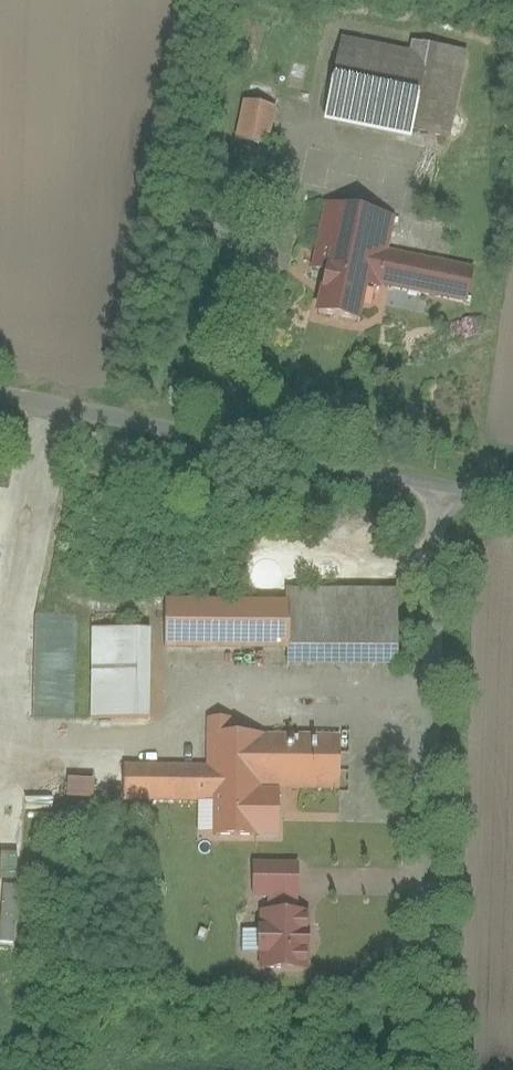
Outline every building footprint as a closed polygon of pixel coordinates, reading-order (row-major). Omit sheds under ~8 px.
[(324,110),(448,140),(470,51),(411,37),(409,48),(343,32),(324,110)] [(236,137),(268,144),(280,94),(248,86),(236,137)] [(359,302),(375,305),(378,283),(385,250),(391,211),(325,200),(307,310),(357,319),(359,302)] [(385,250),(378,283),(466,300),(472,267),(385,250)] [(393,592),(289,591),(289,600),(289,643),(288,661),(393,662),(393,592)] [(289,643),(289,600),(168,599),(168,642),(289,643)] [(158,632),(95,627),(88,713),(151,718),(158,632)] [(278,729),(214,728),(213,763),(213,796),(213,833),(277,834),(278,785),(278,740),(278,729)] [(339,740),(278,740),(278,785),(339,786),(339,740)] [(213,796),(213,763),(127,762),(127,795),(213,796)] [(67,796),(95,796),(95,776),(67,776),(67,796)] [(297,908),(297,860),(250,860),(250,897),(263,897),(263,908),(297,908)] [(15,930),(18,907),(1,904),(0,910),(0,928),(15,930)] [(311,913),(264,910),(261,965),(309,967),(311,913)]
